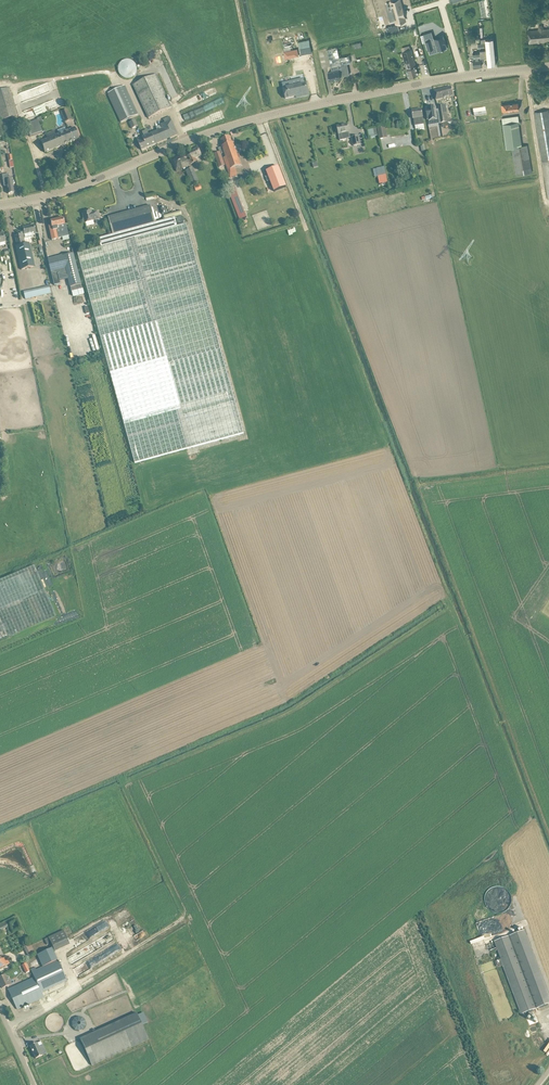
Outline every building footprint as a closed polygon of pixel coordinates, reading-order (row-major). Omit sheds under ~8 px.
[(389,10),(391,18),(395,17),(397,23),(405,21),(404,16),(402,8),(399,0),(397,0),(391,2),(393,9),(389,10)] [(543,29),(543,26),(541,25),(539,27),(539,29),(528,31),(529,43),(545,41),(545,40),(548,40),(548,28),(543,29)] [(392,26),(385,28),(387,35),(393,33),(392,26)] [(432,32),(421,35),(423,43),(426,42),(428,50),(437,48),(438,50),(446,48),(446,45),(445,40),(444,40),(443,37),(439,39),(439,38),(434,39),(432,32)] [(496,65),(495,59),(493,38),(485,39),(485,38),(481,39),(481,42),(485,42),(486,49),(479,50),(480,52),(480,58),(481,57),(487,57),(488,65),(496,65)] [(327,49),(332,71),(339,70),(339,69),(342,68),(341,65),(347,63),(351,63),(349,56),(339,58),(337,47),(327,49)] [(297,49),(284,52),(286,58),(298,55),(297,49)] [(406,51),(402,52),(405,61),(406,65),(406,66),(407,72),(409,77),(418,74),(416,66),(414,58),(410,49),(406,51)] [(482,66),(481,57),(480,58),(480,52),(473,53),(473,57),(473,61),(474,67),(482,66)] [(132,77),(134,76),(135,75),(136,73),(137,72),(137,70),(137,68),(137,66),(136,64),(135,63),(133,61),(132,60),(130,60),(129,59),(127,59),(126,60),(124,60),(123,61),(122,61),(121,62),(120,64),(119,65),(119,67),(118,68),(118,70),(119,71),(119,73),(120,74),(121,75),(122,76),(123,77),(125,78),(127,78),(128,78),(129,78),(131,78),(132,77)] [(349,74),(348,69),(347,63),(341,65),(342,68),(339,69),(339,70),(328,72),(329,74),(330,80),(341,77),(340,76),(349,74)] [(156,74),(156,75),(133,85),(148,118),(172,107),(156,74)] [(298,85),(284,88),(286,98),(300,95),(300,97),(309,95),(306,83),(302,84),(298,85)] [(124,86),(108,93),(122,122),(138,115),(124,86)] [(9,87),(0,90),(0,119),(0,120),(17,115),(9,87)] [(434,91),(435,97),(436,100),(453,96),(451,87),(434,91)] [(501,105),(502,111),(519,109),(518,103),(501,105)] [(449,121),(446,104),(438,106),(441,123),(442,123),(443,127),(448,126),(448,122),(449,121)] [(427,108),(426,108),(428,120),(436,119),(437,122),(440,122),(439,116),(438,108),(434,108),(433,107),(427,108)] [(61,112),(63,116),(65,122),(71,120),(67,109),(61,112)] [(412,111),(413,116),(413,119),(414,119),(415,126),(416,129),(424,128),(423,124),(424,124),(421,109),(412,111)] [(543,162),(542,162),(548,198),(548,114),(548,110),(534,112),(543,162)] [(522,146),(519,124),(521,124),(521,121),(519,121),(518,115),(502,118),(503,129),(506,149),(512,148),(522,146)] [(42,132),(39,123),(41,122),(42,118),(41,116),(36,118),(37,119),(25,124),(30,136),(42,132)] [(147,148),(178,135),(176,130),(170,117),(164,120),(166,123),(156,127),(158,131),(149,135),(148,131),(147,130),(143,131),(143,133),(145,136),(143,137),(147,148)] [(138,126),(137,122),(135,120),(130,122),(132,129),(138,126)] [(350,135),(349,132),(348,124),(337,127),(337,128),(337,129),(337,132),(338,132),(338,134),(339,134),(340,141),(347,140),(346,136),(350,135)] [(378,128),(380,139),(387,138),(385,127),(378,128)] [(79,139),(77,134),(75,128),(68,130),(73,141),(79,139)] [(45,153),(73,141),(68,130),(56,135),(54,131),(46,135),(47,139),(40,142),(43,148),(45,153)] [(359,135),(352,137),(354,146),(361,145),(359,135)] [(220,152),(215,154),(216,159),(219,167),(225,165),(221,154),(224,153),(226,157),(224,158),(228,171),(230,178),(238,175),(235,168),(241,166),(236,150),(233,142),(234,142),(232,137),(231,138),(230,136),(221,139),(223,145),(222,146),(222,147),(219,148),(220,152)] [(147,148),(143,137),(137,139),(140,145),(142,150),(147,148)] [(527,145),(522,146),(512,148),(516,175),(532,173),(527,145)] [(188,166),(191,164),(191,165),(197,162),(196,159),(202,156),(198,147),(188,152),(187,151),(170,159),(176,172),(183,168),(184,169),(185,171),(186,171),(190,170),(189,169),(188,166)] [(279,167),(267,171),(275,192),(287,187),(279,167)] [(193,168),(189,169),(190,170),(186,171),(192,186),(199,183),(193,168)] [(14,193),(13,188),(11,177),(9,177),(9,174),(2,175),(4,186),(7,186),(8,194),(14,193)] [(200,183),(194,185),(196,191),(202,189),(200,183)] [(248,216),(235,186),(227,189),(239,220),(248,216)] [(156,222),(151,206),(109,217),(113,234),(156,222)] [(85,212),(83,213),(85,223),(94,221),(94,220),(99,219),(97,211),(92,213),(91,211),(89,211),(88,210),(85,211),(85,212)] [(63,219),(62,219),(62,218),(59,219),(50,221),(51,225),(49,225),(52,240),(57,239),(69,236),(67,228),(66,224),(64,224),(63,219)] [(244,433),(204,288),(187,224),(177,226),(175,218),(99,238),(101,247),(78,253),(116,394),(129,439),(135,463),(165,455),(244,433)] [(16,246),(17,251),(21,270),(34,267),(29,243),(25,244),(24,238),(32,236),(31,233),(35,232),(34,225),(23,228),(23,231),(18,232),(19,235),(15,236),(17,246),(16,246)] [(74,253),(54,258),(48,260),(51,272),(52,272),(55,285),(61,284),(60,281),(69,279),(71,287),(72,292),(82,289),(81,285),(74,253)] [(26,299),(51,293),(50,285),(24,291),(26,299)] [(34,565),(0,580),(0,640),(56,616),(34,565)] [(48,937),(52,946),(67,939),(63,930),(48,937)] [(496,948),(490,950),(497,968),(503,966),(522,1014),(548,1004),(548,997),(524,930),(494,941),(496,948)] [(30,943),(24,947),(28,956),(35,953),(30,943)] [(37,955),(42,967),(58,959),(52,948),(37,955)] [(9,964),(6,958),(4,959),(0,960),(0,969),(9,964)] [(67,981),(58,959),(42,967),(37,969),(35,967),(30,969),(34,977),(8,989),(17,1009),(43,997),(41,993),(67,981)] [(2,976),(0,978),(0,984),(2,988),(11,984),(9,981),(8,981),(5,975),(2,976)] [(92,1065),(149,1040),(137,1013),(80,1039),(87,1055),(92,1065)] [(72,1021),(72,1024),(72,1026),(74,1028),(76,1030),(79,1030),(81,1030),(84,1029),(85,1027),(86,1024),(86,1021),(84,1018),(82,1017),(79,1016),(76,1017),(74,1018),(72,1021)] [(37,1043),(30,1046),(36,1059),(41,1056),(43,1055),(40,1050),(39,1046),(42,1045),(41,1042),(37,1043)]
